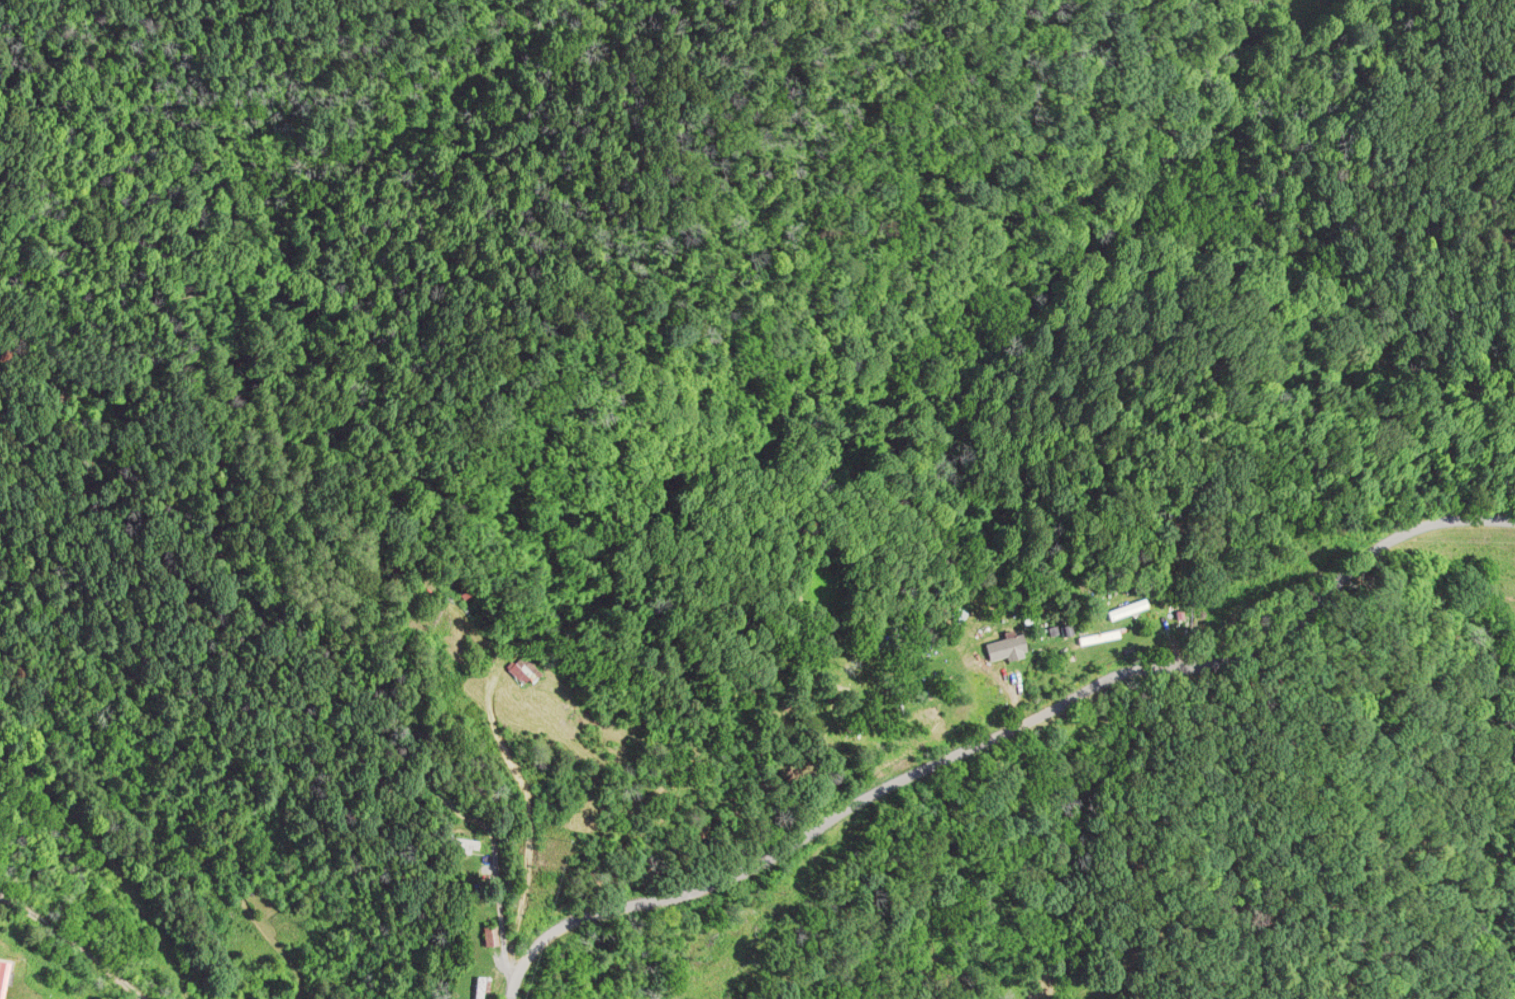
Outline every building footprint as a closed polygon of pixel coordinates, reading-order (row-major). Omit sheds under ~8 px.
[(1109,614),(1112,621),(1148,610),(1145,603),(1109,614)] [(1009,658),(1011,664),(1030,658),(1022,636),(984,648),(990,664),(1009,658)] [(506,670),(525,689),(539,675),(520,656),(506,670)] [(478,853),(478,843),(434,839),(433,850),(478,853)] [(483,930),(483,949),(496,949),(496,930),(483,930)] [(10,965),(0,963),(0,998),(4,998),(10,965)] [(483,995),(488,996),(489,981),(474,980),(472,998),(482,998),(483,995)]
